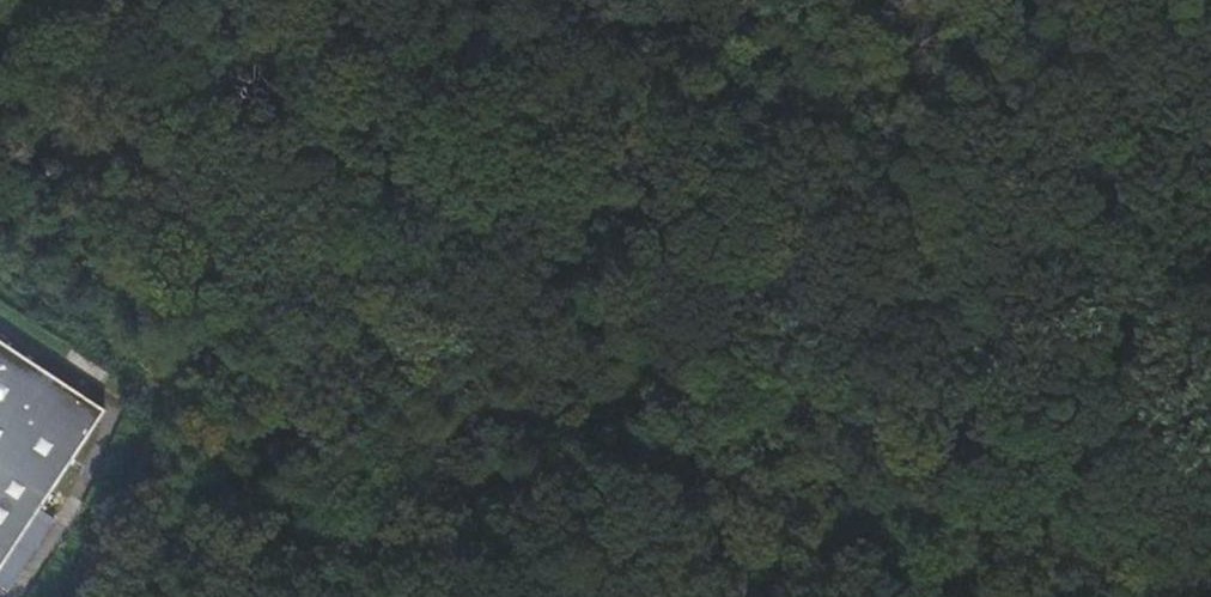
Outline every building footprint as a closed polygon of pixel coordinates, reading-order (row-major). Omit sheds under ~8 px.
[(4,596),(13,584),(56,516),(44,510),(106,410),(0,339),(0,593),(4,596)]
